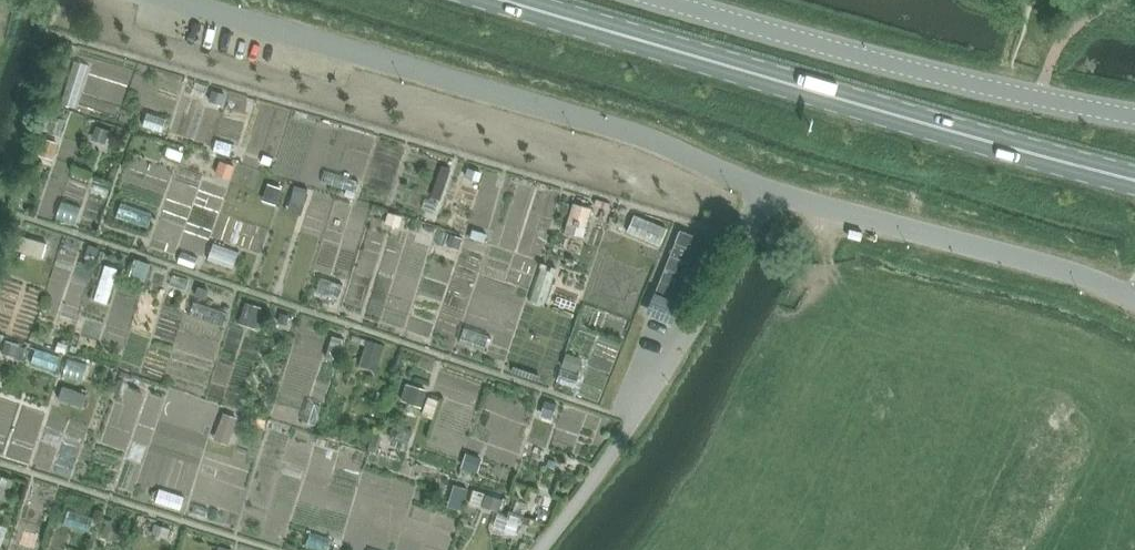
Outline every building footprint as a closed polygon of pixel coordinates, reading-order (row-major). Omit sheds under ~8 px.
[(70,92),(83,97),(100,51),(87,46),(70,92)] [(219,89),(216,97),(225,100),(228,92),(219,89)] [(150,115),(167,122),(174,105),(157,98),(150,115)] [(224,126),(220,143),(238,148),(243,132),(224,126)] [(99,128),(94,140),(107,145),(111,132),(99,128)] [(141,154),(172,171),(183,150),(153,133),(141,154)] [(46,140),(42,152),(55,157),(59,144),(46,140)] [(272,158),(264,155),(261,162),(270,165),(272,158)] [(221,161),(216,174),(230,178),(234,166),(221,162),(221,161)] [(152,181),(155,167),(138,165),(136,178),(152,181)] [(443,165),(432,196),(440,199),(451,168),(443,165)] [(468,168),(465,176),(479,181),(482,173),(468,168)] [(269,184),(265,196),(277,201),(282,188),(269,184)] [(294,190),(291,200),(304,203),(307,193),(294,190)] [(635,220),(667,234),(675,214),(643,201),(635,220)] [(574,202),(565,232),(584,237),(592,208),(574,202)] [(385,223),(398,227),(402,216),(389,212),(385,223)] [(452,217),(449,228),(457,231),(461,220),(452,217)] [(423,222),(419,236),(433,240),(437,226),(423,222)] [(681,228),(650,306),(675,315),(706,238),(681,228)] [(221,232),(218,245),(244,253),(247,239),(221,232)] [(19,233),(15,248),(42,256),(47,242),(19,233)] [(451,235),(449,242),(459,246),(462,239),(451,235)] [(135,257),(129,273),(145,279),(151,263),(135,257)] [(326,277),(345,284),(350,271),(331,264),(326,277)] [(182,272),(179,280),(192,285),(194,277),(182,272)] [(199,285),(195,294),(205,298),(209,289),(199,285)] [(245,300),(241,315),(257,321),(262,306),(245,300)] [(281,313),(278,321),(286,324),(289,315),(281,313)] [(333,334),(326,356),(338,360),(345,339),(333,334)] [(368,339),(360,363),(376,369),(384,345),(368,339)] [(59,340),(55,349),(65,353),(68,343),(59,340)] [(5,341),(1,352),(22,359),(26,348),(5,341)] [(607,377),(613,356),(598,351),(591,372),(607,377)] [(566,353),(562,367),(577,372),(581,358),(566,353)] [(79,359),(76,368),(85,372),(89,362),(79,359)] [(407,382),(402,400),(422,406),(428,388),(407,382)] [(62,386),(58,398),(68,401),(72,389),(62,386)] [(232,396),(226,410),(239,415),(244,401),(232,396)] [(545,401),(541,415),(552,419),(556,404),(545,401)] [(277,436),(273,452),(288,455),(298,412),(274,406),(268,434),(277,436)] [(223,413),(219,427),(232,431),(237,418),(223,413)] [(466,453),(462,466),(477,472),(482,459),(466,453)] [(556,462),(549,459),(547,465),(554,467),(556,462)] [(8,495),(13,479),(0,475),(0,493),(8,495)] [(451,481),(445,498),(462,504),(468,487),(451,481)] [(474,490),(470,503),(481,506),(485,494),(474,490)] [(517,501),(513,511),(524,515),(527,504),(517,501)] [(509,518),(505,532),(515,535),(520,522),(509,518)] [(333,541),(337,528),(317,521),(312,534),(333,541)] [(155,523),(152,533),(167,538),(170,528),(155,523)]
